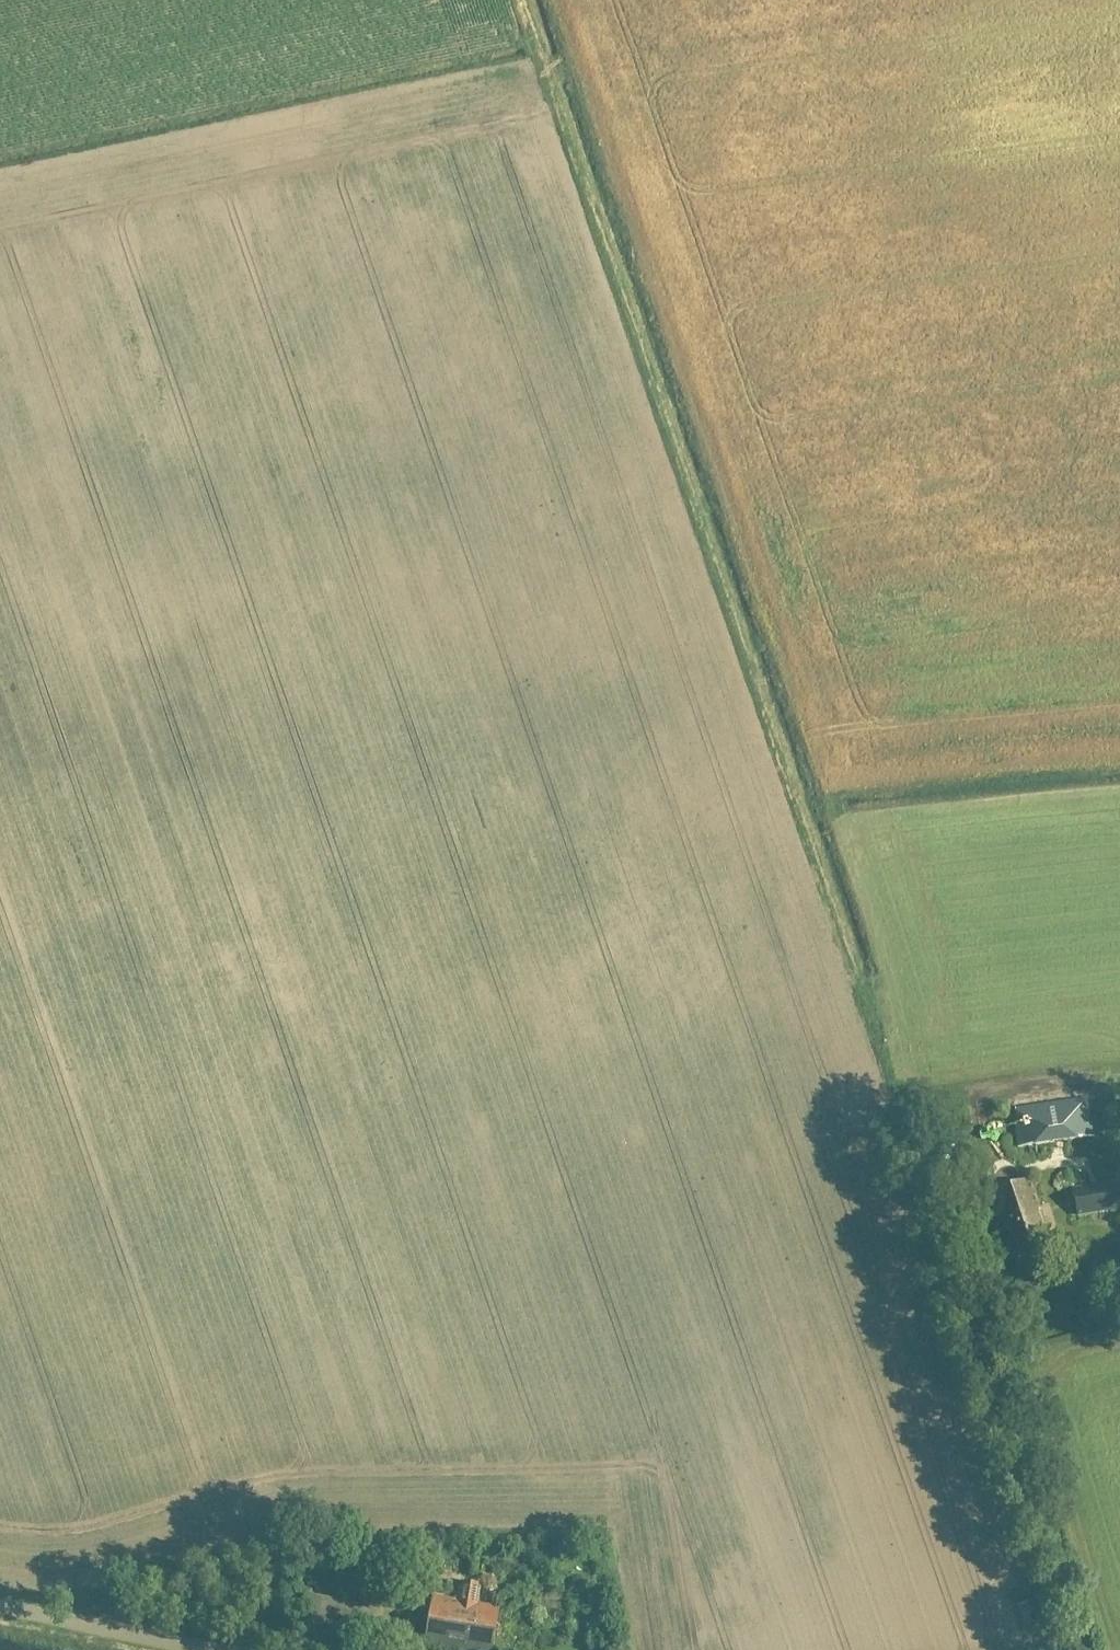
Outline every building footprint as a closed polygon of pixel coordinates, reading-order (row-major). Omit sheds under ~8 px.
[(1015,1149),(1093,1139),(1088,1101),(1010,1109),(1015,1149)] [(1018,1260),(1050,1249),(1037,1212),(1039,1211),(1029,1182),(988,1196),(1000,1233),(1008,1230),(1018,1260)] [(1071,1193),(1076,1218),(1119,1211),(1119,1184),(1071,1193)] [(433,1597),(425,1647),(448,1649),(491,1649),(498,1607),(475,1603),(477,1584),(462,1582),(460,1601),(433,1597)] [(1024,1626),(1038,1622),(1032,1604),(1019,1608),(1024,1626)]
